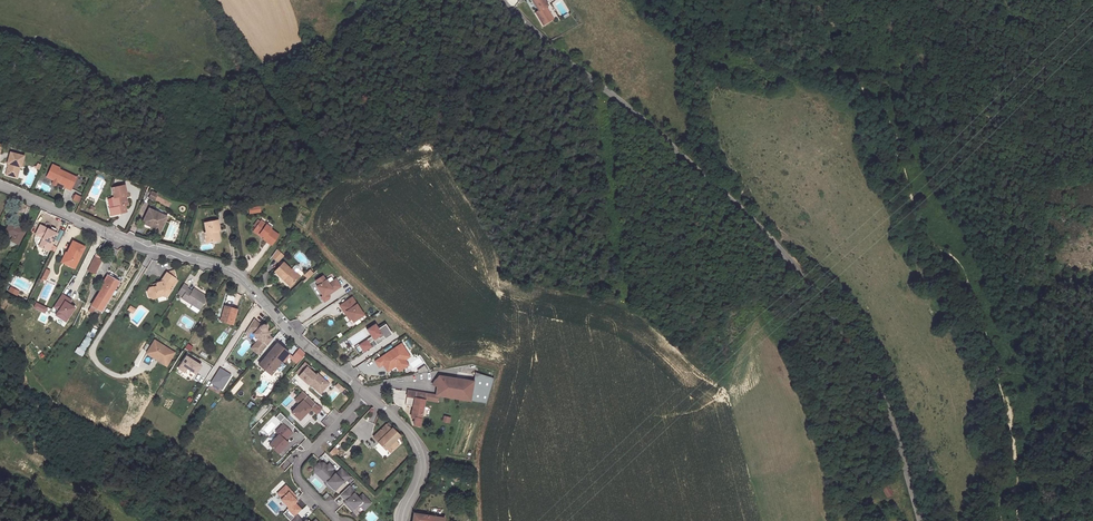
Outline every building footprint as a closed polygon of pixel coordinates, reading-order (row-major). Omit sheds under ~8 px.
[(529,2),(530,2),(533,6),(535,10),(532,12),(540,24),(550,18),(542,6),(544,5),(542,0),(527,0),(529,2)] [(10,180),(12,168),(15,169),(17,158),(4,155),(1,165),(2,166),(0,175),(0,177),(10,180)] [(54,174),(47,171),(43,178),(46,179),(44,184),(48,186),(49,184),(53,186),(52,187),(59,190),(58,193),(65,196),(70,183),(53,176),(54,174)] [(121,198),(124,197),(121,188),(109,190),(112,200),(110,200),(112,210),(110,210),(112,217),(125,214),(123,208),(121,198)] [(74,194),(71,200),(79,204),(82,197),(74,194)] [(163,219),(146,213),(141,224),(153,229),(151,233),(158,236),(162,226),(161,225),(163,219)] [(210,241),(218,240),(217,236),(216,236),(215,233),(218,233),(217,223),(203,224),(205,235),(202,236),(204,245),(210,244),(210,241)] [(265,226),(260,231),(258,235),(268,243),(266,244),(275,251),(282,241),(274,235),(275,233),(265,226)] [(6,246),(13,250),(20,235),(6,228),(1,239),(8,241),(6,246)] [(34,250),(45,256),(54,239),(37,229),(31,241),(30,243),(31,245),(31,247),(32,249),(34,250)] [(66,258),(61,267),(70,272),(81,251),(69,245),(64,257),(66,258)] [(57,265),(61,267),(66,258),(64,257),(61,256),(57,265)] [(90,260),(84,274),(91,277),(97,263),(90,260)] [(282,265),(276,260),(271,266),(277,272),(282,265)] [(309,269),(303,275),(307,279),(314,273),(309,269)] [(273,278),(281,288),(283,286),(288,293),(298,285),(292,277),(290,278),(284,270),(273,278)] [(43,285),(48,275),(45,274),(40,283),(43,285)] [(166,294),(172,285),(162,278),(158,286),(158,287),(153,288),(152,290),(152,292),(146,293),(145,296),(146,301),(149,304),(152,303),(152,301),(160,300),(161,302),(164,302),(168,295),(166,294)] [(115,284),(103,279),(99,288),(96,295),(84,314),(89,317),(92,312),(98,315),(115,284)] [(322,283),(315,287),(318,292),(316,293),(322,303),(320,304),(323,309),(328,306),(328,303),(328,302),(340,294),(335,287),(327,291),(325,288),(324,288),(322,283)] [(174,298),(197,312),(204,301),(190,292),(188,296),(183,293),(184,291),(180,288),(174,298)] [(63,302),(56,297),(48,309),(54,312),(54,313),(57,315),(53,320),(60,325),(69,311),(63,307),(61,306),(63,302)] [(350,305),(338,313),(343,321),(344,319),(349,327),(351,330),(362,323),(350,305)] [(229,330),(234,314),(221,310),(219,315),(221,316),(218,327),(229,330)] [(258,328),(251,322),(242,336),(245,339),(248,334),(251,336),(250,337),(256,342),(257,343),(249,352),(256,358),(270,341),(265,337),(267,336),(264,333),(264,332),(264,330),(264,329),(263,328),(262,327),(261,327),(259,328),(258,328)] [(364,344),(355,350),(360,357),(367,351),(365,348),(369,344),(373,349),(381,344),(380,343),(379,341),(386,336),(379,327),(373,332),(370,329),(362,334),(367,341),(366,342),(363,343),(364,344)] [(86,335),(93,338),(97,330),(93,328),(90,333),(88,332),(86,335)] [(86,336),(77,351),(83,355),(92,340),(86,336)] [(256,342),(248,351),(249,352),(257,343),(256,342)] [(152,343),(144,356),(159,365),(165,356),(169,359),(172,355),(152,343)] [(274,345),(255,367),(267,378),(272,372),(277,375),(282,369),(278,365),(286,356),(274,345)] [(401,364),(399,361),(404,357),(397,347),(371,366),(375,372),(379,369),(384,375),(388,373),(392,370),(393,371),(396,375),(405,369),(401,364)] [(356,360),(360,357),(355,350),(351,353),(356,360)] [(301,358),(295,352),(286,363),(292,368),(301,358)] [(165,356),(159,365),(164,368),(169,359),(165,356)] [(182,373),(185,369),(193,374),(199,366),(184,357),(176,369),(182,373)] [(359,375),(350,361),(341,367),(350,380),(359,375)] [(417,378),(428,375),(423,369),(416,374),(417,378)] [(474,378),(471,399),(488,401),(496,376),(475,369),(474,378)] [(294,380),(303,388),(304,388),(305,387),(307,388),(306,389),(311,394),(315,390),(319,394),(324,388),(313,378),(311,379),(302,371),(294,380)] [(230,379),(219,372),(210,386),(221,393),(230,379)] [(474,378),(439,375),(439,377),(436,379),(434,381),(434,385),(438,386),(437,395),(439,395),(471,399),(474,378)] [(337,383),(334,387),(341,392),(344,389),(337,383)] [(315,390),(311,394),(316,398),(319,394),(315,390)] [(439,401),(439,395),(437,395),(408,391),(405,406),(414,408),(412,419),(416,420),(416,424),(421,425),(426,399),(439,401)] [(316,414),(298,396),(293,401),(298,405),(294,408),(286,416),(295,424),(306,413),(312,418),(316,414)] [(444,415),(442,422),(450,424),(451,418),(444,415)] [(274,439),(264,449),(274,458),(283,448),(280,445),(287,437),(278,428),(271,436),(274,439)] [(381,452),(396,438),(389,431),(387,433),(383,429),(370,441),(381,452)] [(333,457),(339,450),(335,447),(329,453),(333,457)] [(324,463),(319,463),(315,468),(315,473),(327,483),(328,482),(318,473),(325,465),(324,463)] [(325,465),(318,473),(328,482),(327,483),(335,491),(343,481),(345,482),(351,476),(342,468),(337,475),(332,470),(334,468),(330,465),(328,467),(326,466),(325,465)] [(889,497),(893,494),(885,482),(880,485),(889,497)] [(335,491),(327,483),(326,484),(334,492),(335,491)] [(347,507),(352,512),(359,505),(360,506),(362,504),(366,509),(371,504),(363,495),(359,499),(354,494),(356,493),(349,487),(340,496),(346,502),(349,504),(347,507)] [(292,520),(293,520),(295,519),(300,514),(293,507),(295,505),(292,502),(289,499),(291,497),(283,490),(275,498),(280,503),(279,504),(287,512),(285,514),(292,520)] [(326,500),(325,501),(329,505),(334,500),(330,496),(326,500)]
